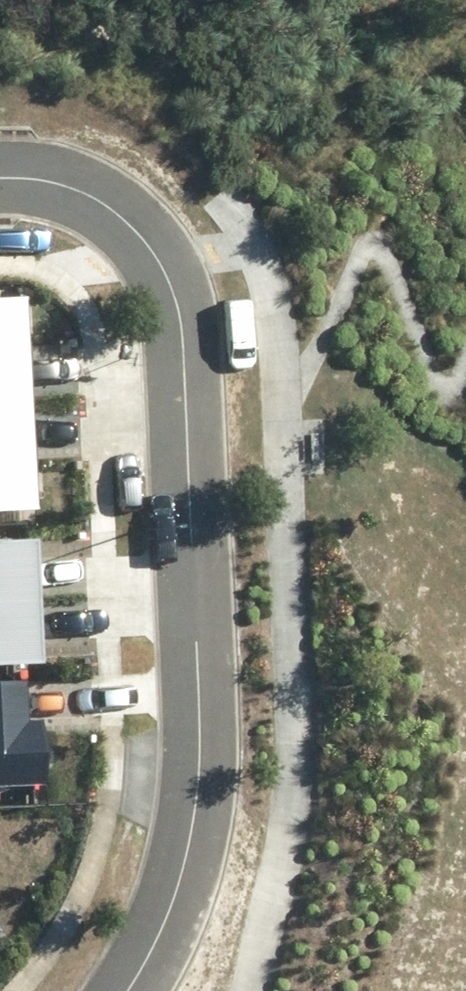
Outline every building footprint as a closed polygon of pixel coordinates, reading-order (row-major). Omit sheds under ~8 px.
[(0,296),(0,398),(37,396),(31,295),(0,296)] [(0,398),(0,510),(42,508),(37,396),(0,398)] [(0,542),(0,601),(43,599),(41,540),(0,542)] [(0,601),(0,665),(45,663),(43,599),(0,601)] [(29,679),(0,679),(0,788),(49,787),(48,720),(30,720),(29,679)]
